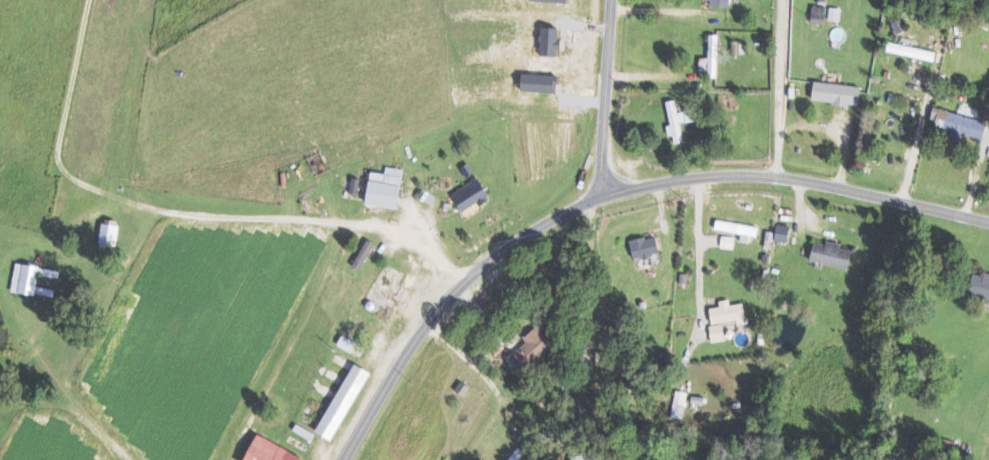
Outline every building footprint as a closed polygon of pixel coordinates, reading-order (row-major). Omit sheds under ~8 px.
[(813,23),(828,24),(829,6),(813,6),(813,23)] [(843,8),(830,7),(830,20),(842,21),(843,8)] [(703,57),(703,70),(711,70),(711,77),(720,77),(721,34),(712,34),(711,57),(703,57)] [(734,53),(743,53),(743,41),(735,41),(734,53)] [(889,51),(937,61),(939,51),(891,41),(889,51)] [(862,104),(864,84),(816,82),(815,101),(862,104)] [(686,142),(679,99),(669,101),(677,144),(686,142)] [(988,128),(988,122),(938,106),(931,126),(965,136),(966,133),(985,139),(988,128)] [(684,123),(700,120),(698,108),(682,111),(684,123)] [(401,208),(407,169),(389,166),(388,173),(374,171),(369,203),(401,208)] [(351,192),(361,194),(364,179),(355,177),(351,192)] [(453,193),(464,212),(492,197),(482,178),(453,193)] [(744,233),(743,241),(752,242),(752,236),(759,236),(760,225),(718,221),(717,230),(744,233)] [(101,244),(119,246),(122,225),(104,222),(101,244)] [(767,231),(766,248),(775,248),(775,241),(792,242),(793,225),(778,224),(777,232),(767,231)] [(631,242),(636,260),(663,253),(658,234),(631,242)] [(354,265),(362,269),(378,243),(371,238),(354,265)] [(855,250),(844,248),(844,243),(815,240),(813,263),(853,267),(855,250)] [(14,292),(57,296),(60,268),(17,264),(14,292)] [(987,272),(986,275),(978,273),(973,294),(988,298),(988,272),(987,272)] [(733,305),(732,299),(721,301),(722,306),(712,308),(715,324),(739,319),(740,325),(750,323),(746,302),(733,305)] [(711,326),(714,342),(728,340),(724,323),(711,326)] [(528,368),(557,345),(543,327),(514,350),(528,368)] [(320,431),(336,440),(374,372),(358,363),(320,431)] [(689,392),(677,390),(673,418),(685,419),(689,392)] [(306,455),(259,435),(249,459),(304,459),(306,455)] [(602,452),(574,456),(575,459),(604,459),(602,452)]
